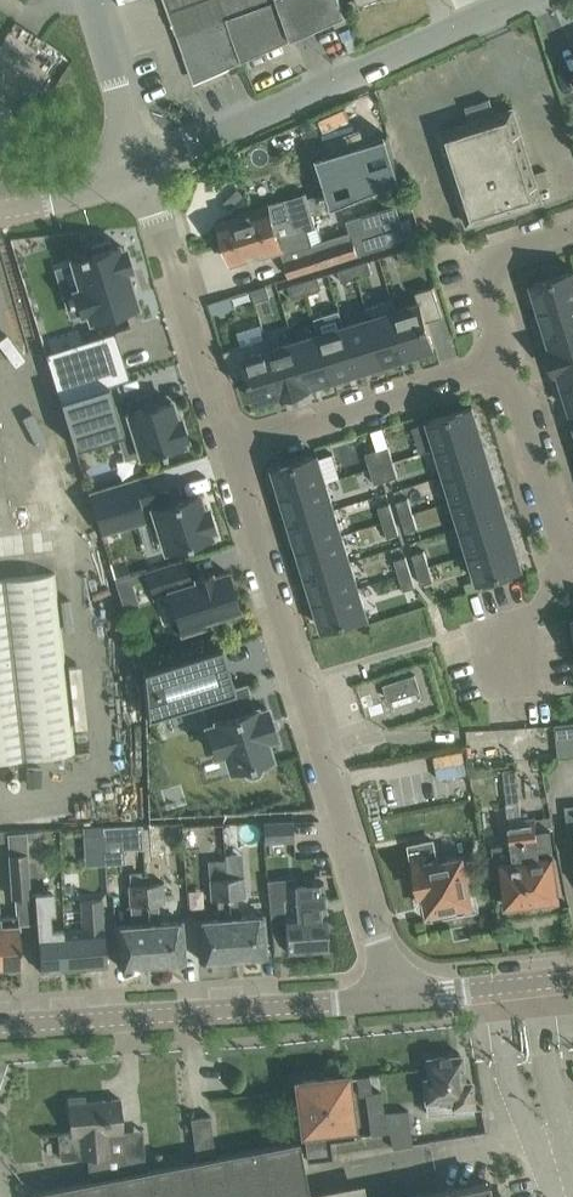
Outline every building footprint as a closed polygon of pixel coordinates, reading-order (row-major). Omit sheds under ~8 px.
[(173,9),(170,10),(178,33),(272,0),(170,0),(173,9)] [(346,14),(341,0),(272,0),(178,33),(193,74),(202,78),(346,14)] [(513,108),(495,114),(490,98),(466,105),(471,122),(438,132),(467,224),(505,212),(519,207),(543,199),(513,108)] [(396,177),(394,172),(385,149),(341,167),(352,195),(396,177)] [(314,213),(351,201),(346,185),(308,197),(306,193),(248,211),(249,213),(220,222),(226,242),(314,214),(314,213)] [(407,239),(400,216),(396,204),(346,220),(349,232),(324,240),(319,225),(317,225),(314,214),(226,242),(232,263),(261,254),(262,257),(282,250),(290,276),(407,239)] [(78,256),(71,258),(72,262),(81,287),(75,289),(83,311),(88,310),(91,319),(137,304),(126,268),(131,266),(125,247),(119,248),(118,244),(111,246),(109,240),(92,246),(93,251),(86,254),(85,251),(77,253),(78,256)] [(398,252),(402,263),(417,258),(413,247),(398,252)] [(357,277),(372,272),(369,261),(354,265),(357,277)] [(342,281),(357,277),(354,265),(339,270),(342,281)] [(572,299),(572,271),(533,283),(541,309),(572,299)] [(307,292),(322,288),(319,276),(304,281),(307,292)] [(292,297),(307,292),(304,281),(289,285),(292,297)] [(255,301),(270,297),(267,285),(252,290),(255,300),(255,301)] [(427,321),(443,316),(434,286),(416,291),(420,302),(421,302),(427,321)] [(395,310),(396,310),(393,299),(366,307),(369,318),(370,318),(384,362),(409,355),(395,310)] [(572,327),(572,299),(541,309),(548,334),(572,327)] [(435,347),(427,321),(421,302),(420,302),(396,310),(395,310),(409,355),(435,347)] [(340,309),(315,317),(320,333),(334,378),(359,370),(345,325),(340,309)] [(359,370),(384,362),(370,318),(369,318),(345,325),(359,370)] [(260,324),(238,331),(242,345),(251,375),(249,375),(257,401),(283,394),(284,393),(270,348),(271,348),(267,337),(264,338),(260,324)] [(572,354),(572,327),(548,334),(553,348),(549,350),(552,360),(572,354)] [(115,330),(46,351),(60,398),(109,383),(129,377),(115,330)] [(310,385),(334,378),(320,333),(295,341),(309,386),(310,385)] [(310,385),(309,386),(295,341),(271,348),(270,348),(284,393),(283,394),(283,396),(310,387),(310,385)] [(249,375),(251,375),(242,345),(233,347),(224,350),(233,380),(249,375)] [(572,381),(572,354),(552,360),(555,372),(560,370),(560,373),(564,384),(572,381)] [(564,384),(572,410),(572,381),(564,384)] [(142,455),(160,449),(161,452),(166,451),(165,448),(184,442),(183,439),(187,438),(180,416),(176,417),(170,400),(119,415),(109,383),(60,398),(75,447),(134,429),(142,455)] [(438,447),(481,434),(473,406),(429,420),(438,447)] [(446,473),(489,460),(481,434),(438,447),(446,473)] [(394,461),(389,446),(377,449),(382,464),(394,461)] [(382,464),(377,449),(366,453),(370,468),(382,464)] [(283,495),(326,481),(318,454),(274,467),(283,495)] [(454,500),(497,487),(489,460),(446,473),(454,500)] [(398,476),(394,461),(382,464),(387,479),(398,476)] [(387,479),(382,464),(370,468),(375,483),(387,479)] [(133,478),(90,491),(101,530),(144,518),(145,518),(143,510),(133,478)] [(291,521),(334,508),(326,481),(283,495),(291,521)] [(462,526),(506,513),(497,487),(454,500),(462,526)] [(198,493),(143,510),(145,518),(144,518),(145,520),(156,517),(165,548),(177,544),(211,534),(210,530),(215,528),(207,505),(203,507),(198,493)] [(402,516),(413,513),(408,497),(397,501),(402,516)] [(383,522),(395,518),(390,503),(379,507),(383,522)] [(299,548),(343,534),(334,508),(291,521),(299,548)] [(406,531),(418,528),(413,513),(402,516),(406,531)] [(470,553),(514,539),(506,513),(462,526),(470,553)] [(388,537),(399,533),(395,518),(383,522),(388,537)] [(307,574),(351,561),(343,534),(299,548),(307,574)] [(479,581),(522,567),(514,539),(470,553),(477,576),(479,581)] [(418,569),(429,565),(425,550),(413,554),(418,569)] [(399,575),(411,571),(406,556),(395,560),(399,575)] [(169,590),(181,631),(204,624),(202,619),(239,607),(228,571),(212,575),(211,572),(196,576),(197,580),(191,582),(184,559),(184,557),(146,569),(146,571),(147,571),(154,595),(169,590)] [(315,601),(359,587),(351,561),(307,574),(315,601)] [(422,584),(434,580),(429,565),(418,569),(422,584)] [(404,590),(416,586),(411,571),(399,575),(404,590)] [(0,578),(0,759),(75,751),(55,572),(0,578)] [(324,628),(367,615),(359,587),(315,601),(324,627),(324,628)] [(235,687),(221,642),(142,667),(144,717),(201,699),(209,724),(207,725),(215,752),(225,749),(231,767),(241,765),(243,770),(243,772),(244,774),(245,775),(247,776),(248,777),(250,777),(252,778),(254,778),(255,777),(257,777),(259,776),(260,774),(261,773),(262,771),(263,770),(263,768),(263,766),(262,764),(261,758),(270,755),(265,737),(275,734),(266,706),(256,710),(255,706),(253,707),(246,684),(235,687)] [(415,674),(385,684),(390,699),(420,690),(415,674)] [(572,754),(572,723),(557,725),(559,756),(572,754)] [(462,748),(434,754),(437,771),(465,765),(462,748)] [(538,775),(544,774),(541,756),(535,757),(538,775)] [(42,765),(26,766),(27,779),(42,778),(42,765)] [(528,859),(521,804),(516,768),(504,769),(509,821),(512,843),(493,845),(496,864),(501,864),(506,904),(533,901),(531,887),(533,887),(532,873),(527,873),(525,859),(528,859)] [(560,898),(554,855),(549,801),(521,804),(528,859),(525,859),(527,873),(532,873),(533,887),(531,887),(533,901),(560,898)] [(292,819),(264,821),(265,842),(294,841),(292,819)] [(181,827),(143,828),(144,859),(182,858),(181,827)] [(26,831),(30,875),(45,874),(42,829),(26,831)] [(31,894),(30,875),(26,831),(7,833),(11,896),(31,894)] [(101,832),(103,863),(124,862),(122,831),(101,832)] [(85,864),(103,863),(101,832),(83,833),(85,864)] [(472,902),(467,878),(463,856),(438,861),(434,840),(410,844),(419,893),(420,892),(420,891),(425,890),(429,911),(472,902)] [(233,956),(228,875),(226,875),(224,858),(208,859),(210,898),(217,897),(219,917),(197,918),(200,958),(233,956)] [(263,913),(239,915),(238,896),(246,895),(244,874),(228,875),(233,956),(266,953),(263,913)] [(182,919),(158,921),(157,903),(165,902),(163,881),(146,882),(152,962),(185,960),(182,919)] [(285,913),(286,928),(288,952),(328,949),(323,881),(294,883),(296,912),(285,913)] [(118,965),(152,962),(146,882),(127,883),(130,923),(115,924),(118,965)] [(67,968),(64,929),(52,930),(50,910),(56,910),(55,890),(35,891),(41,970),(67,968)] [(67,968),(74,968),(107,965),(102,897),(81,899),(83,928),(64,929),(67,968)] [(0,905),(0,964),(22,962),(18,913),(1,914),(0,905)] [(463,1081),(461,1054),(427,1057),(429,1078),(424,1078),(427,1113),(473,1109),(471,1080),(463,1081)] [(354,1135),(349,1098),(346,1074),(297,1080),(305,1139),(307,1158),(333,1156),(331,1138),(354,1135)] [(386,1131),(384,1111),(380,1075),(357,1076),(360,1094),(366,1093),(371,1133),(386,1131)] [(71,1132),(61,1133),(63,1159),(88,1157),(89,1176),(146,1165),(145,1155),(125,1156),(121,1098),(86,1101),(85,1096),(68,1098),(71,1132)] [(384,1111),(386,1131),(391,1131),(393,1145),(413,1143),(408,1109),(384,1111)] [(211,1115),(191,1117),(191,1119),(192,1119),(197,1155),(196,1155),(196,1156),(215,1154),(215,1152),(214,1152),(210,1116),(211,1116),(211,1115)] [(31,1192),(32,1196),(310,1196),(299,1140),(31,1192)] [(501,1194),(490,1196),(487,1181),(408,1196),(501,1196),(501,1194)]
